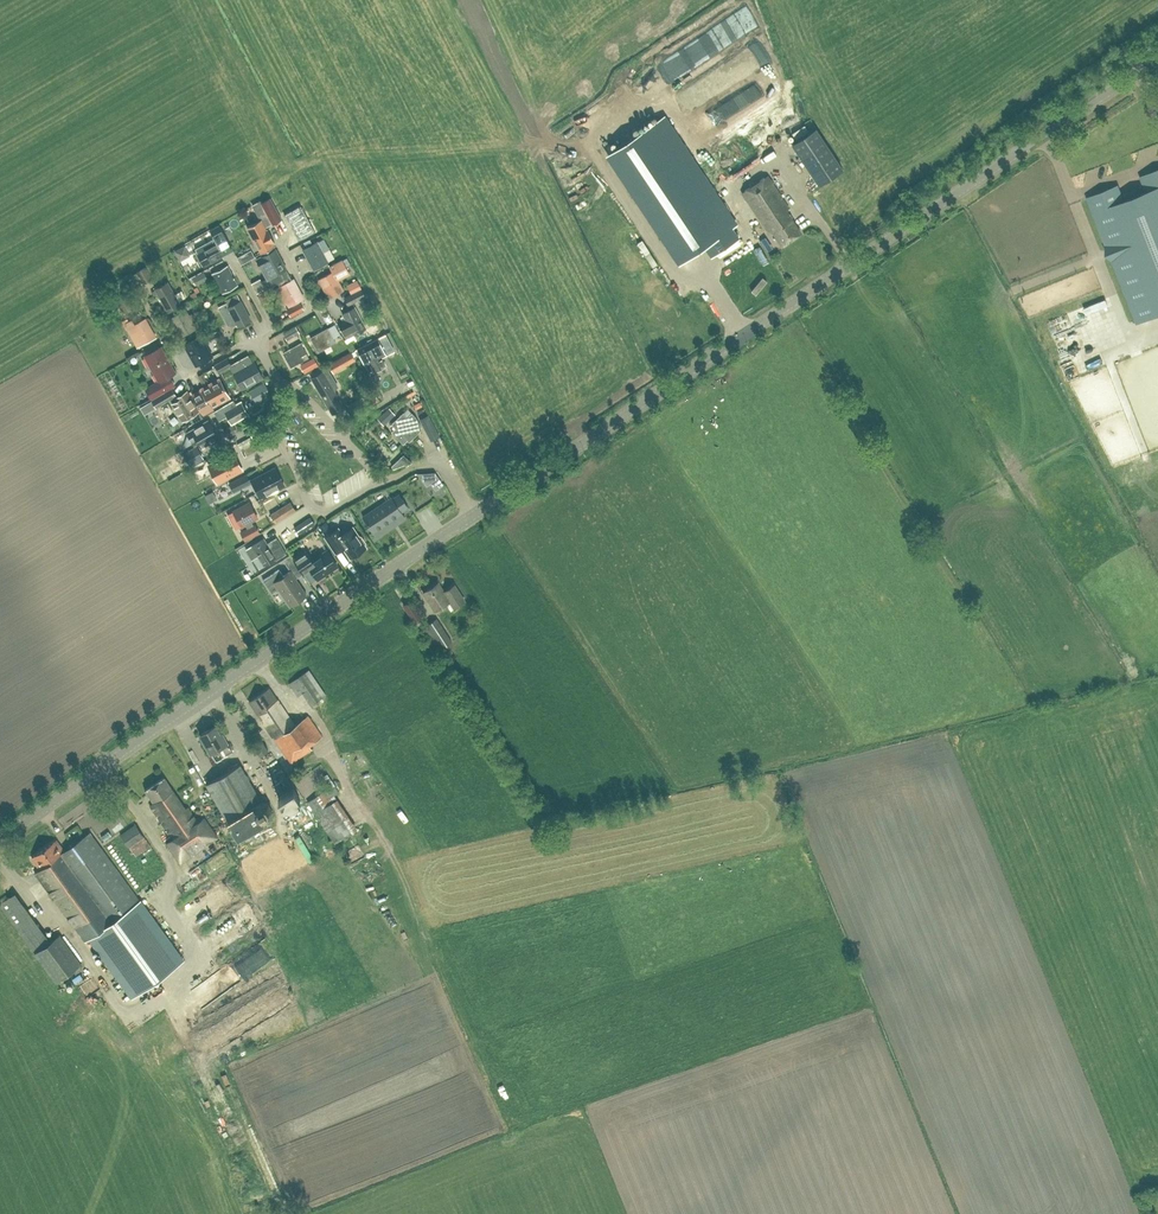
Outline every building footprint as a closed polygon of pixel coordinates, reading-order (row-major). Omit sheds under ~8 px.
[(662,117),(608,153),(680,261),(703,245),(710,256),(738,237),(732,226),(734,224),(662,117)] [(754,150),(766,144),(757,127),(745,133),(754,150)] [(818,184),(842,168),(815,128),(791,144),(818,184)] [(1096,169),(1082,176),(1088,189),(1102,182),(1096,169)] [(1148,190),(1152,201),(1157,199),(1157,169),(1142,175),(1148,190)] [(802,233),(786,210),(789,208),(766,175),(741,192),(769,232),(772,230),(783,246),(802,233)] [(1122,201),(1116,186),(1089,196),(1138,321),(1157,313),(1157,199),(1152,201),(1148,190),(1122,201)] [(261,203),(271,223),(272,224),(280,220),(269,199),(261,203)] [(271,223),(261,203),(259,200),(252,204),(261,220),(248,227),(258,246),(261,252),(274,245),(264,227),(271,223)] [(284,212),(298,239),(315,230),(301,203),(284,212)] [(203,265),(223,254),(232,249),(218,224),(208,229),(212,238),(194,248),(203,265)] [(317,241),(303,249),(313,268),(327,261),(322,250),(326,248),(323,243),(320,245),(319,243),(318,243),(317,241)] [(285,269),(274,249),(256,259),(267,279),(262,282),(265,287),(281,278),(278,272),(285,269)] [(250,250),(237,257),(241,264),(254,256),(250,250)] [(328,297),(342,290),(344,289),(339,279),(350,274),(342,258),(328,265),(332,272),(319,278),(328,297)] [(237,284),(227,265),(211,273),(215,281),(216,280),(222,292),(237,284)] [(143,282),(151,277),(145,267),(137,271),(143,282)] [(350,290),(360,285),(356,278),(346,283),(350,290)] [(302,299),(292,279),(278,286),(289,306),(302,299)] [(174,293),(167,281),(154,288),(166,308),(178,302),(177,300),(185,296),(181,289),(174,293)] [(361,288),(344,297),(348,304),(365,295),(361,288)] [(265,290),(258,293),(262,300),(264,303),(271,299),(266,289),(265,290)] [(192,307),(198,305),(195,298),(189,301),(192,307)] [(250,319),(240,300),(228,306),(226,302),(218,306),(227,324),(232,325),(236,323),(237,325),(250,319)] [(293,314),(303,309),(299,303),(290,308),(293,314)] [(353,334),(365,327),(355,307),(342,313),(346,320),(339,323),(346,338),(349,337),(353,334)] [(188,314),(185,309),(171,317),(181,335),(195,327),(199,324),(192,312),(188,314)] [(155,337),(144,317),(134,323),(131,319),(123,324),(125,328),(126,327),(137,347),(155,337)] [(202,330),(208,340),(219,334),(213,324),(202,330)] [(286,339),(299,332),(295,325),(282,332),(286,339)] [(317,350),(334,341),(327,328),(310,337),(317,350)] [(682,331),(663,339),(669,352),(688,343),(682,331)] [(377,337),(354,349),(361,362),(363,361),(368,372),(372,369),(373,371),(385,364),(381,357),(385,355),(386,352),(381,345),(388,341),(384,333),(377,337)] [(183,343),(195,364),(212,355),(200,334),(183,343)] [(350,350),(356,347),(352,341),(346,343),(350,350)] [(650,349),(657,360),(669,352),(662,341),(650,349)] [(291,365),(308,356),(300,343),(283,352),(291,365)] [(152,399),(152,398),(175,384),(169,375),(175,372),(160,346),(143,355),(158,381),(145,389),(152,399)] [(333,373),(355,359),(350,351),(328,364),(333,373)] [(251,362),(247,355),(230,365),(226,358),(215,364),(219,371),(230,365),(242,388),(262,377),(253,361),(251,362)] [(309,358),(300,363),(304,371),(313,366),(309,358)] [(332,410),(341,405),(332,389),(337,386),(327,368),(312,377),(332,410)] [(202,373),(197,376),(202,384),(207,381),(202,373)] [(379,380),(376,373),(370,376),(374,383),(379,380)] [(202,390),(193,394),(203,413),(212,408),(211,406),(229,396),(220,379),(201,389),(202,390)] [(256,401),(269,393),(263,383),(250,391),(256,401)] [(176,395),(172,387),(151,399),(156,407),(176,395)] [(184,420),(189,416),(198,410),(186,391),(176,398),(178,400),(173,403),(184,420)] [(232,406),(229,401),(213,411),(217,419),(225,413),(230,422),(247,413),(240,401),(232,406)] [(379,415),(384,421),(394,412),(388,406),(379,415)] [(407,416),(403,412),(391,423),(395,428),(391,431),(403,443),(407,439),(409,441),(420,430),(419,428),(421,426),(416,418),(411,412),(407,416)] [(419,418),(426,431),(434,426),(428,414),(419,418)] [(207,421),(191,430),(192,432),(189,434),(189,436),(193,443),(195,443),(198,442),(214,432),(207,421)] [(185,451),(192,464),(204,458),(196,445),(185,451)] [(220,480),(234,473),(228,460),(210,469),(215,479),(219,477),(220,480)] [(266,494),(284,485),(275,468),(258,477),(266,494)] [(436,471),(418,471),(427,484),(431,481),(436,488),(444,483),(436,471)] [(233,492),(251,483),(246,473),(228,482),(233,492)] [(407,506),(399,493),(392,498),(391,496),(362,515),(373,532),(375,530),(378,531),(382,529),(382,526),(402,513),(400,511),(407,506)] [(275,522),(295,509),(290,501),(270,514),(275,522)] [(253,525),(250,521),(257,517),(249,502),(233,511),(241,525),(246,523),(248,527),(241,531),(246,539),(258,532),(254,524),(253,525)] [(310,516),(294,527),(298,534),(315,523),(310,516)] [(357,535),(352,527),(341,534),(337,528),(324,536),(335,552),(343,547),(349,557),(365,546),(364,544),(364,542),(360,535),(357,535)] [(280,539),(288,534),(284,529),(277,534),(280,539)] [(286,554),(275,537),(267,542),(264,537),(246,548),(252,557),(257,554),(263,563),(275,556),(277,559),(286,554)] [(305,550),(292,559),(302,574),(303,573),(301,571),(309,566),(317,579),(337,565),(326,550),(311,559),(305,550)] [(296,578),(302,574),(292,559),(289,554),(285,557),(282,559),(290,570),(282,575),(278,569),(262,579),(272,593),(278,589),(289,605),(306,593),(296,578)] [(441,587),(425,597),(435,613),(427,619),(441,641),(454,632),(445,619),(457,612),(441,587)] [(416,624),(422,621),(420,617),(411,601),(403,606),(413,621),(416,624)] [(325,694),(308,670),(289,682),(297,695),(302,692),(310,705),(325,694)] [(293,724),(269,688),(248,702),(290,762),(311,748),(308,744),(321,735),(307,714),(293,724)] [(220,734),(215,726),(200,735),(210,753),(211,752),(216,761),(232,751),(227,743),(228,742),(222,733),(220,734)] [(258,754),(266,749),(259,739),(251,744),(258,754)] [(263,805),(240,764),(206,783),(226,819),(227,819),(236,836),(262,822),(263,823),(271,819),(272,809),(268,802),(263,805)] [(267,784),(274,783),(273,777),(283,774),(281,766),(273,768),(273,772),(264,774),(267,784)] [(320,775),(325,786),(329,784),(324,773),(320,775)] [(185,807),(163,777),(145,790),(154,802),(150,805),(173,838),(166,842),(180,862),(216,837),(203,817),(198,821),(187,805),(185,807)] [(293,788),(278,797),(285,808),(300,799),(293,788)] [(352,828),(332,798),(326,802),(319,791),(305,800),(332,841),(352,828)] [(135,856),(150,845),(134,823),(119,834),(135,856)] [(64,851),(56,839),(31,857),(39,868),(34,872),(85,940),(89,937),(132,996),(183,959),(89,832),(64,851)] [(346,846),(349,856),(358,853),(356,844),(346,846)] [(14,892),(0,903),(0,905),(35,953),(55,980),(72,968),(75,972),(83,967),(79,963),(80,962),(60,934),(51,941),(14,892)] [(262,945),(226,964),(234,979),(270,959),(262,945)]
